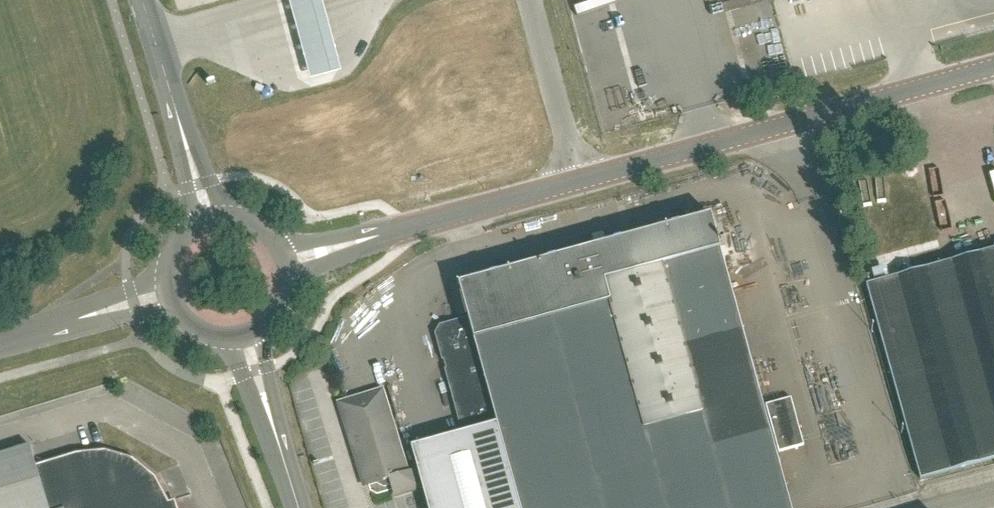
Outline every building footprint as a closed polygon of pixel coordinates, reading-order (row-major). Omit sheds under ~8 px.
[(302,48),(311,80),(341,71),(332,39),(322,0),(289,0),(302,48)] [(264,88),(257,84),(255,90),(262,93),(264,88)] [(469,431),(497,423),(520,507),(791,507),(711,215),(458,284),(468,317),(439,325),(434,334),(460,426),(469,431)] [(866,285),(921,479),(993,459),(993,249),(866,285)] [(418,490),(421,484),(418,474),(412,471),(408,472),(384,394),(378,391),(343,402),(340,408),(362,479),(366,478),(369,486),(377,483),(384,487),(391,485),(393,493),(399,496),(418,490)] [(807,445),(794,398),(764,406),(777,453),(807,445)] [(162,505),(149,482),(129,465),(104,458),(78,460),(38,472),(36,465),(30,445),(0,454),(0,507),(163,507),(162,505)]
